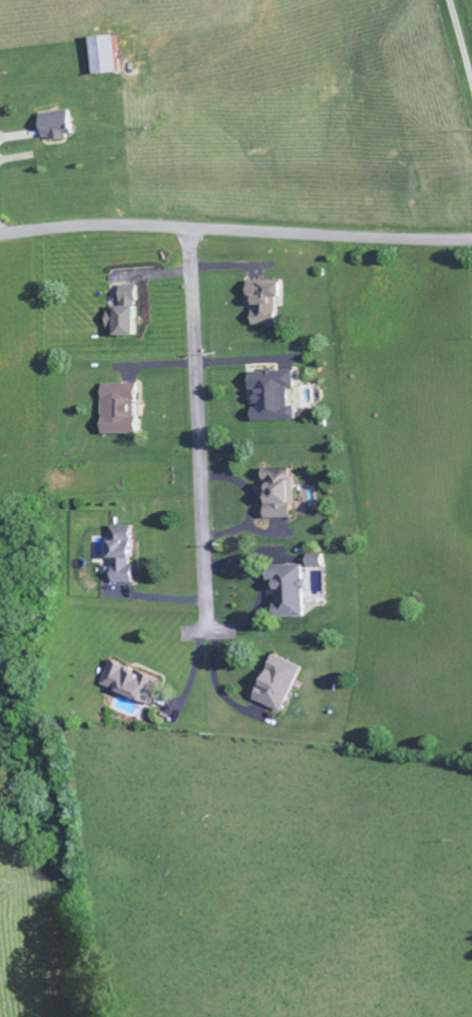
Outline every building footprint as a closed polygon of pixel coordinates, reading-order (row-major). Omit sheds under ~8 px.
[(127,73),(126,35),(100,36),(102,74),(127,73)] [(49,112),(49,138),(80,137),(79,110),(49,112)] [(262,325),(286,324),(285,298),(293,297),(293,281),(255,282),(255,299),(261,298),(262,325)] [(125,285),(125,308),(113,309),(113,328),(124,327),(124,336),(144,336),(143,284),(125,285)] [(304,418),(304,404),(298,404),(298,386),(303,385),(302,368),(258,370),(259,388),(264,388),(265,406),(260,406),(260,420),(304,418)] [(109,432),(143,433),(144,382),(108,381),(107,420),(109,420),(109,432)] [(143,581),(143,563),(141,563),(142,524),(119,524),(118,566),(113,566),(113,573),(121,573),(121,581),(143,581)] [(331,565),(331,558),(315,558),(316,566),(331,565)] [(312,615),(311,564),(278,564),(278,579),(284,579),(284,615),(312,615)] [(289,711),(310,665),(282,653),(262,698),(289,711)] [(161,703),(171,677),(122,657),(111,683),(161,703)]
